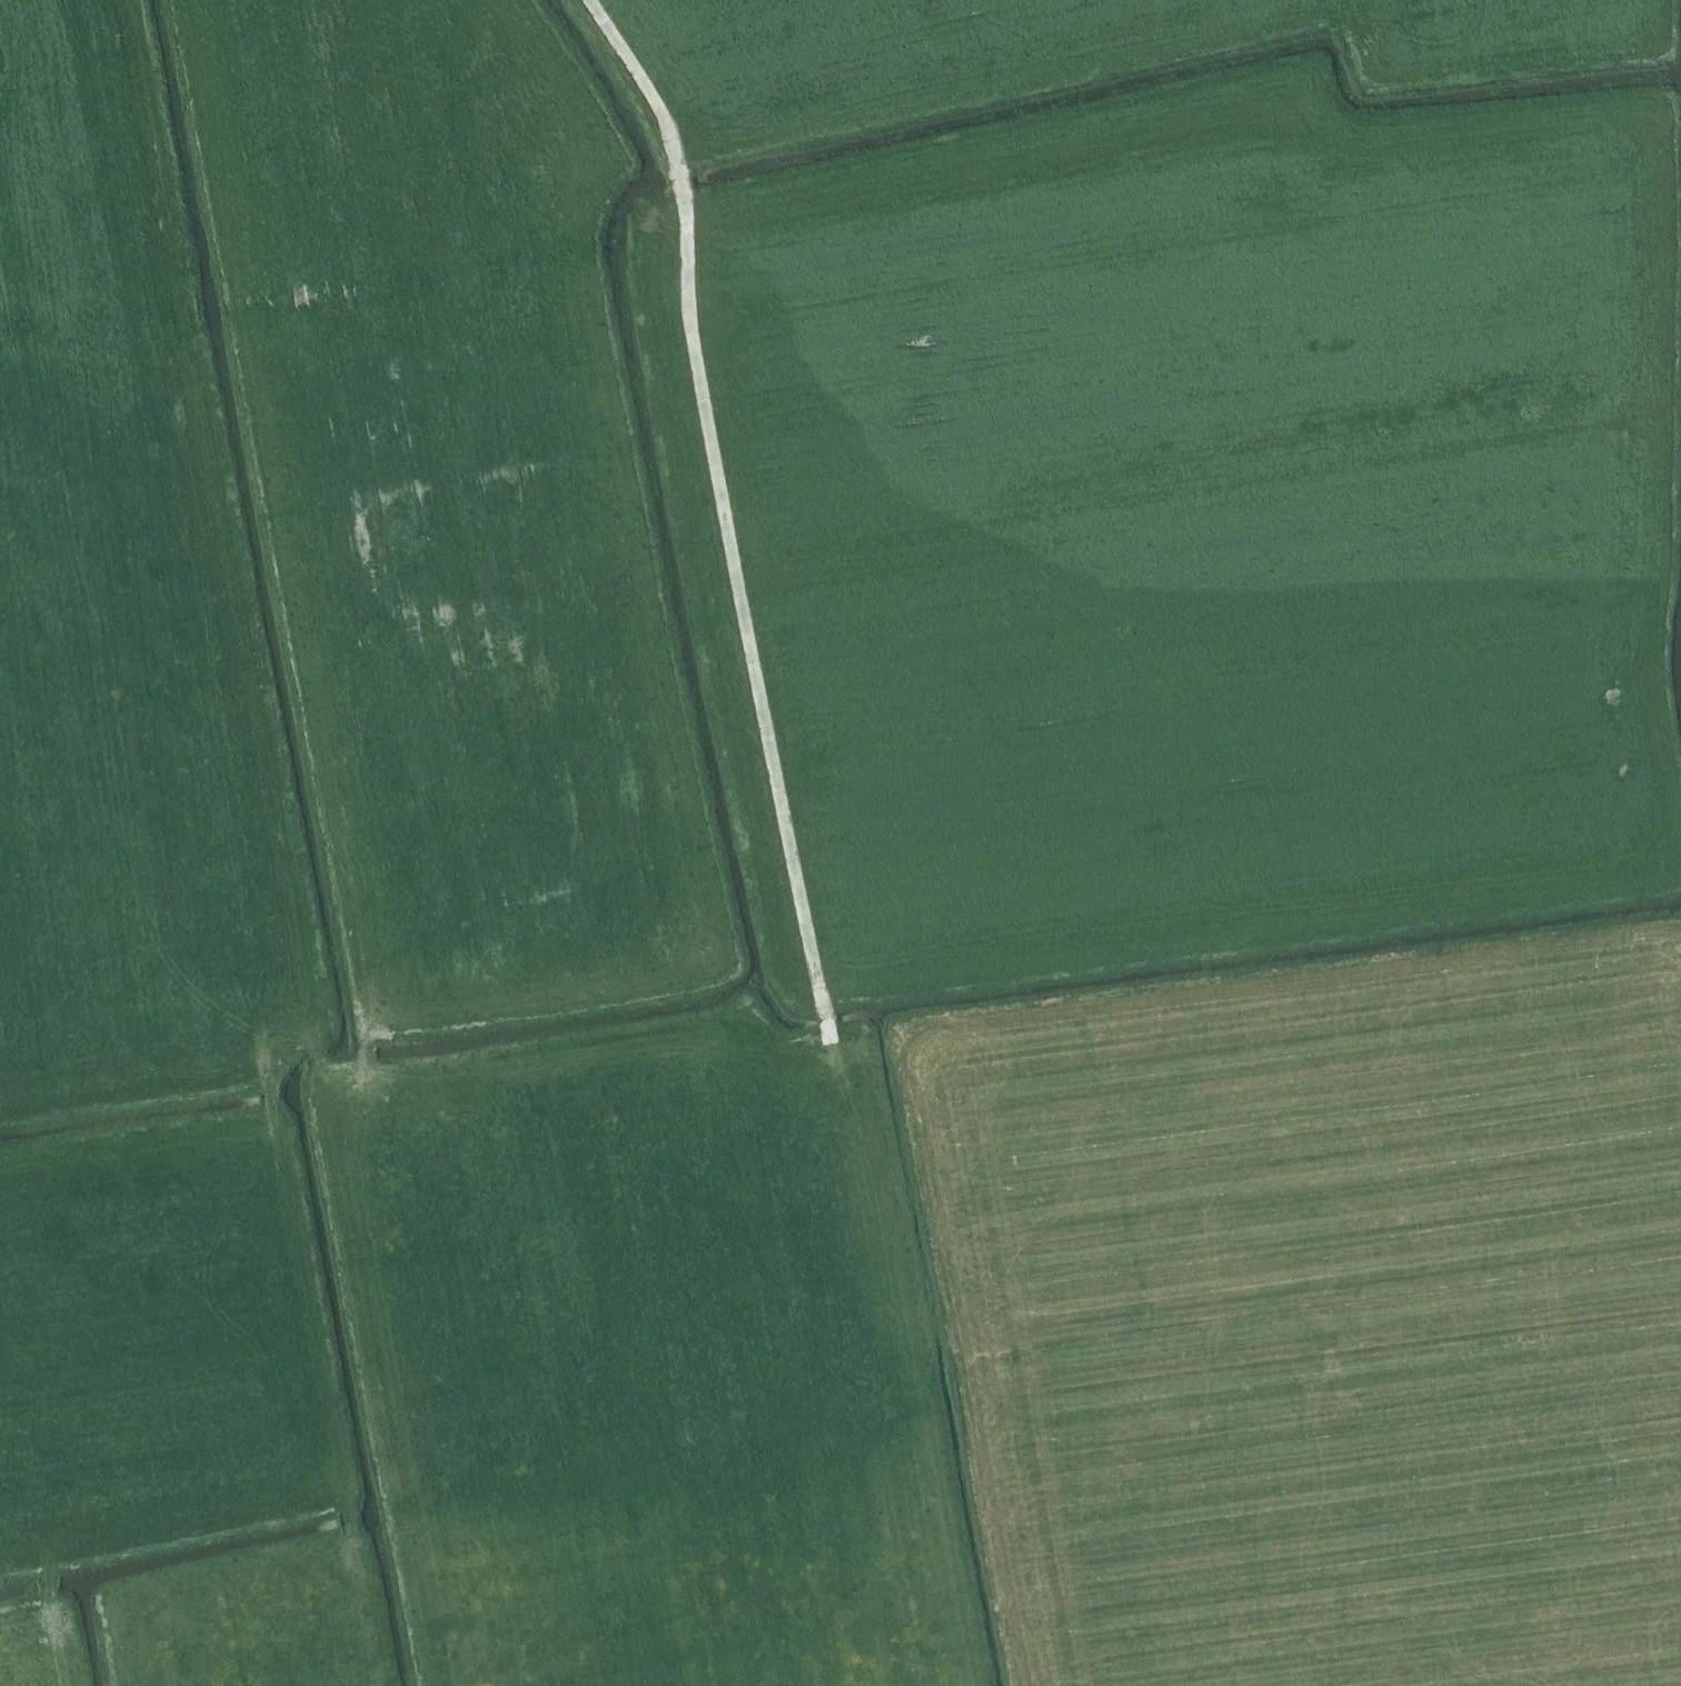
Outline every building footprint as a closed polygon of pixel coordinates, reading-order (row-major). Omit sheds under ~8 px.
[(841,1026),(826,1026),(826,1042),(841,1041),(841,1026)]
